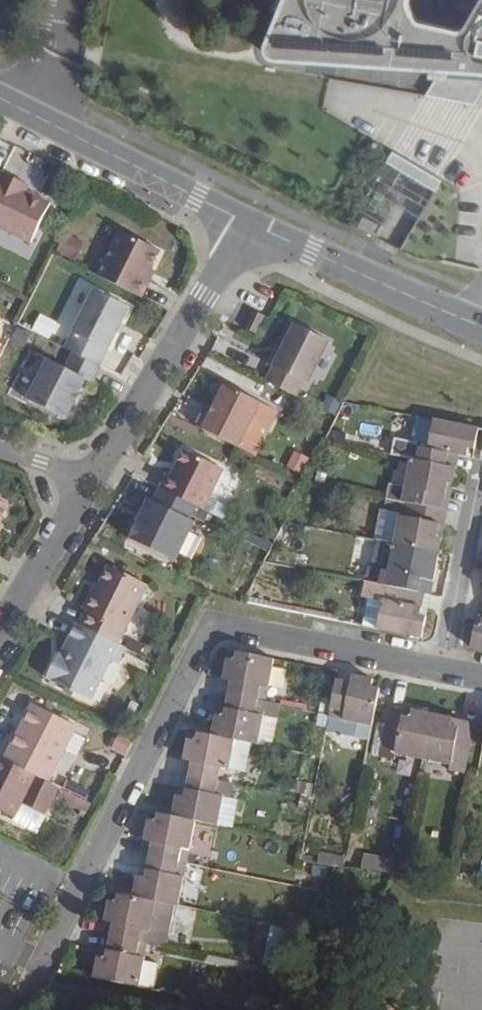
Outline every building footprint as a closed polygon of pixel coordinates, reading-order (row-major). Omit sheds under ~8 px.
[(265,62),(288,65),(394,69),(477,72),(481,72),(481,2),(469,25),(466,27),(464,30),(463,31),(458,32),(454,31),(441,28),(434,26),(427,25),(422,23),(417,20),(413,16),(410,13),(402,18),(411,0),(288,0),(265,62)] [(405,182),(409,174),(397,170),(388,192),(414,206),(422,188),(405,182)] [(31,243),(50,204),(26,192),(29,186),(2,172),(0,177),(0,228),(31,243)] [(121,231),(98,276),(141,297),(149,282),(146,280),(151,269),(160,251),(121,231)] [(65,234),(57,252),(76,262),(85,243),(65,234)] [(151,269),(146,280),(149,282),(155,271),(151,269)] [(95,290),(66,349),(74,353),(99,366),(107,349),(108,349),(129,307),(95,290)] [(264,317),(254,312),(245,330),(255,334),(264,317)] [(47,338),(54,320),(37,313),(30,332),(47,338)] [(274,368),(267,382),(296,397),(303,383),(307,385),(329,342),(291,323),(282,340),(287,342),(283,351),(278,349),(269,366),(274,368)] [(32,334),(18,327),(12,340),(26,347),(32,334)] [(282,340),(278,349),(283,351),(287,342),(282,340)] [(66,419),(86,380),(93,383),(101,366),(99,366),(74,353),(66,369),(49,360),(29,401),(66,419)] [(219,382),(204,413),(210,416),(225,385),(219,382)] [(204,413),(197,427),(239,448),(239,447),(255,455),(276,412),(261,404),(261,403),(225,385),(210,416),(204,413)] [(427,444),(432,420),(415,416),(410,441),(427,444)] [(445,467),(447,454),(457,456),(466,458),(467,449),(474,449),(479,429),(432,420),(427,444),(410,441),(395,437),(391,456),(410,460),(415,461),(445,467)] [(167,474),(160,488),(197,507),(204,510),(224,470),(185,450),(172,476),(167,474)] [(310,461),(295,454),(288,467),(303,474),(310,461)] [(447,454),(445,467),(455,469),(457,456),(447,454)] [(444,497),(446,483),(452,484),(455,469),(445,467),(415,461),(410,460),(404,487),(389,484),(386,499),(407,504),(436,509),(439,496),(444,497)] [(439,496),(436,509),(447,512),(452,484),(446,483),(444,497),(439,496)] [(138,522),(129,538),(176,561),(195,522),(191,520),(197,507),(160,488),(154,501),(142,525),(138,522)] [(149,499),(138,522),(142,525),(154,501),(149,499)] [(10,506),(0,501),(0,525),(10,506)] [(404,518),(398,516),(393,545),(438,554),(441,540),(436,539),(438,524),(433,524),(436,509),(407,504),(404,518)] [(441,540),(447,512),(436,509),(433,524),(438,524),(436,539),(441,540)] [(391,541),(393,511),(377,510),(375,540),(391,541)] [(388,574),(393,545),(379,542),(373,571),(388,574)] [(388,574),(370,570),(367,584),(409,592),(412,578),(426,581),(428,574),(434,575),(438,554),(393,545),(388,574)] [(82,626),(118,644),(148,585),(110,566),(100,585),(96,595),(92,593),(84,610),(89,611),(82,626)] [(409,592),(424,594),(426,581),(412,578),(409,592)] [(368,598),(382,601),(376,630),(421,639),(426,617),(420,617),(421,609),(406,606),(409,592),(367,584),(363,597),(368,598)] [(409,592),(406,606),(421,609),(424,594),(409,592)] [(424,594),(420,617),(426,617),(430,596),(424,594)] [(382,601),(368,598),(362,627),(376,630),(382,601)] [(470,649),(481,651),(481,621),(480,629),(474,628),(470,649)] [(82,626),(77,624),(58,662),(57,661),(48,679),(91,701),(111,661),(117,664),(125,648),(118,644),(82,626)] [(222,681),(231,682),(228,696),(256,701),(259,701),(265,703),(273,660),(236,653),(235,661),(226,659),(222,681)] [(350,684),(335,681),(329,709),(344,712),(339,735),(369,741),(376,704),(379,690),(370,688),(372,680),(351,676),(350,684)] [(211,736),(234,741),(256,745),(263,717),(254,715),(256,701),(228,696),(224,717),(216,716),(211,736)] [(256,745),(271,748),(280,705),(265,703),(259,701),(256,701),(254,715),(263,717),(256,745)] [(32,704),(4,760),(35,775),(48,782),(59,787),(62,788),(74,765),(62,752),(76,726),(32,704)] [(395,760),(396,755),(422,760),(431,714),(389,707),(384,731),(379,757),(395,760)] [(473,723),(431,714),(422,760),(449,765),(448,770),(463,774),(473,723)] [(384,731),(377,730),(372,756),(379,757),(384,731)] [(183,762),(191,763),(188,776),(218,782),(221,769),(228,771),(234,741),(211,736),(197,733),(196,742),(188,740),(183,762)] [(118,734),(112,748),(125,754),(132,741),(118,734)] [(0,758),(0,811),(14,818),(21,803),(45,815),(59,787),(48,782),(35,775),(4,760),(0,758)] [(74,765),(62,788),(72,793),(84,770),(74,765)] [(172,816),(194,822),(216,827),(222,798),(230,799),(233,785),(218,782),(188,776),(184,798),(176,796),(172,816)] [(222,798),(216,827),(232,830),(238,800),(230,799),(222,798)] [(37,829),(45,815),(21,803),(14,818),(37,829)] [(152,844),(149,856),(186,864),(194,822),(172,816),(157,815),(156,823),(148,822),(144,842),(152,844)] [(345,858),(318,854),(316,866),(343,870),(345,858)] [(133,898),(155,902),(177,907),(186,864),(149,856),(144,878),(137,877),(133,898)] [(105,923),(112,924),(109,938),(139,944),(147,945),(165,949),(174,906),(155,902),(133,898),(118,895),(116,903),(109,902),(105,923)] [(105,959),(98,958),(93,979),(138,988),(144,962),(144,959),(136,958),(139,944),(109,938),(105,959)] [(139,944),(136,958),(144,959),(147,945),(139,944)] [(153,991),(158,965),(144,962),(138,988),(153,991)]
